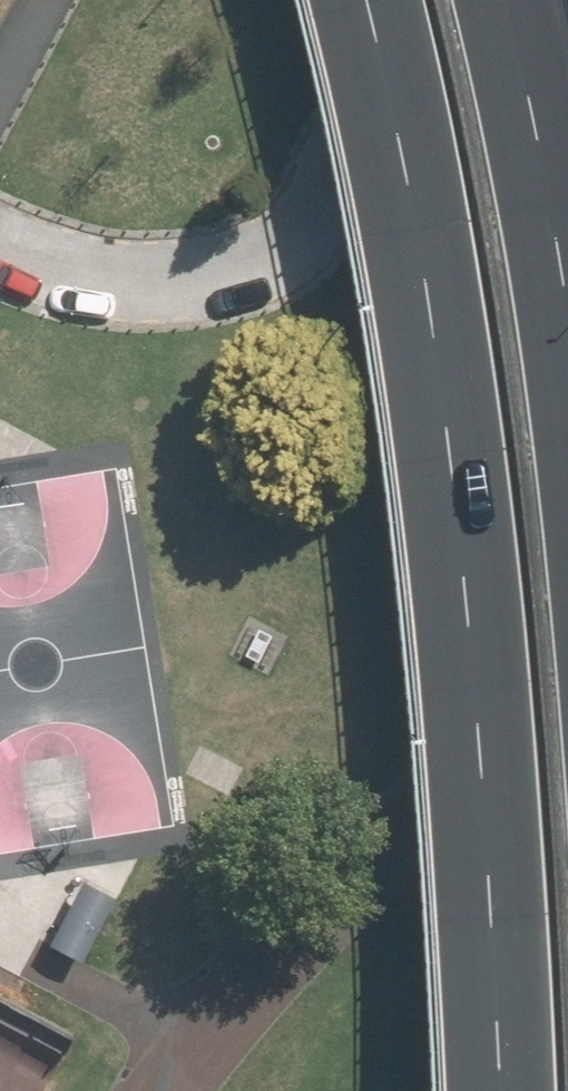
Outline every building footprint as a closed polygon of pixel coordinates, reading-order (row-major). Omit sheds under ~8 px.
[(121,894),(92,878),(56,945),(84,960),(121,894)]
